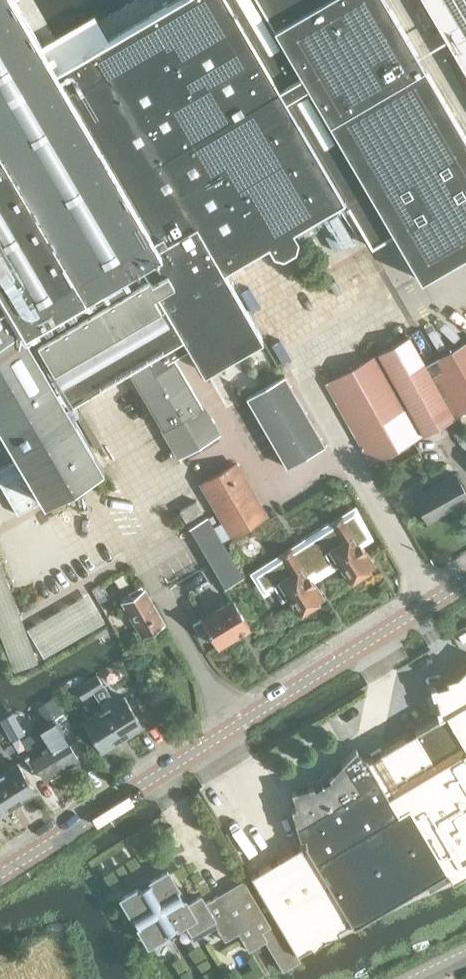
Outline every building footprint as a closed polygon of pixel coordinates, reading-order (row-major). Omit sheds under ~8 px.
[(196,359),(203,370),(261,336),(223,269),(267,243),(272,252),(281,255),(294,248),(296,238),(291,229),(343,199),(371,246),(393,232),(420,279),(465,252),(465,138),(385,0),(173,0),(55,68),(15,0),(0,0),(0,426),(43,500),(103,465),(66,402),(126,367),(167,343),(182,334),(196,359)] [(465,73),(465,0),(423,0),(465,73)] [(455,417),(409,335),(325,382),(370,462),(455,417)] [(265,340),(226,362),(286,466),(325,444),(265,340)] [(218,432),(167,343),(126,367),(162,427),(179,454),(218,432)] [(231,534),(266,514),(235,462),(201,482),(231,534)] [(412,494),(427,522),(465,500),(465,493),(454,471),(412,494)] [(196,499),(179,510),(186,520),(203,510),(196,499)] [(333,566),(338,563),(350,581),(374,565),(342,513),(328,522),(339,540),(328,547),(323,550),(333,566)] [(194,536),(212,525),(207,517),(189,527),(194,536)] [(228,552),(221,540),(217,534),(198,545),(209,564),(228,552)] [(282,598),(287,595),(299,613),(323,597),(291,546),(277,554),(288,572),(277,579),(277,580),(272,583),(282,598)] [(5,662),(108,630),(96,595),(17,619),(0,564),(0,646),(5,662)] [(218,576),(224,586),(242,575),(236,566),(218,576)] [(143,588),(122,600),(143,636),(164,623),(143,588)] [(233,599),(201,618),(216,645),(249,625),(233,599)] [(97,673),(86,680),(93,692),(104,685),(97,673)] [(82,699),(93,692),(86,680),(74,687),(82,699)] [(121,735),(142,723),(125,695),(104,707),(121,735)] [(100,748),(121,735),(104,707),(83,720),(100,748)] [(300,838),(304,836),(306,842),(251,875),(259,889),(283,930),(297,954),(310,946),(314,949),(324,938),(325,938),(339,934),(338,930),(351,922),(353,926),(446,871),(452,881),(465,873),(465,744),(447,711),(368,758),(356,747),(329,775),(330,778),(315,787),(313,784),(291,790),(296,805),(291,807),(300,838)] [(9,738),(23,730),(13,712),(0,719),(0,721),(9,738)] [(38,728),(62,769),(79,759),(54,718),(38,728)] [(38,728),(21,738),(46,779),(62,769),(38,728)] [(0,773),(0,778),(15,803),(36,790),(19,761),(0,773)] [(15,803),(0,780),(0,812),(15,803)] [(148,941),(177,925),(186,919),(194,932),(214,920),(213,918),(225,911),(248,950),(264,941),(283,930),(259,889),(252,893),(244,879),(241,880),(243,883),(220,897),(218,894),(205,902),(200,895),(187,903),(167,870),(122,896),(148,941)] [(265,940),(264,941),(282,971),(300,960),(297,954),(283,930),(265,940)]
